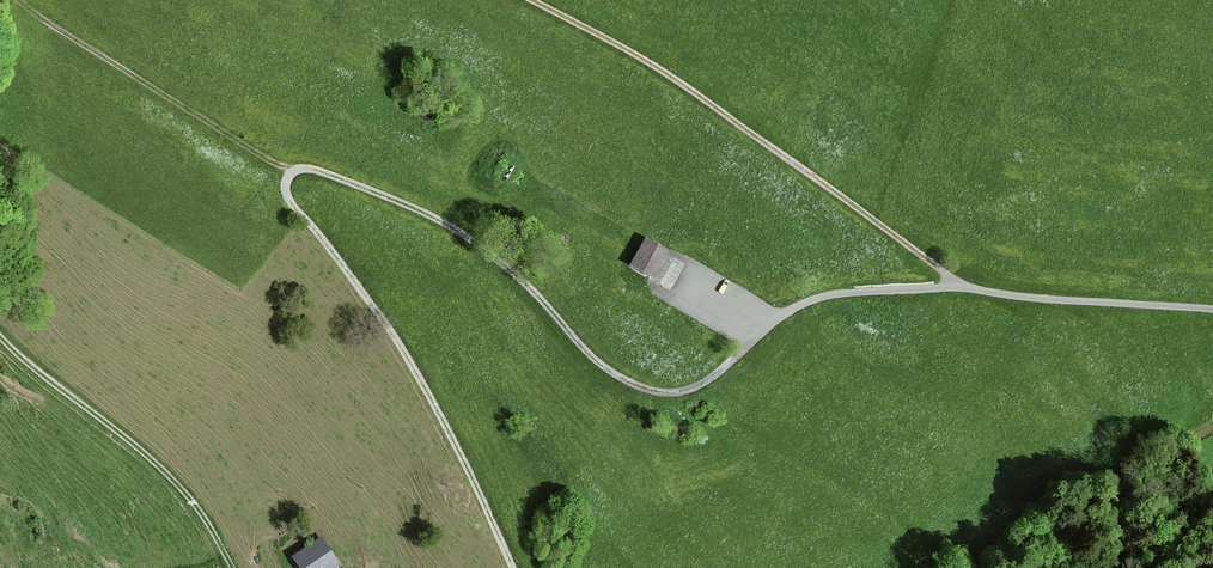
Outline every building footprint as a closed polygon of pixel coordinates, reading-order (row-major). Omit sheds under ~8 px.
[(668,252),(643,239),(627,268),(652,282),(668,252)] [(291,556),(299,567),(335,567),(340,565),(322,537),(291,556)]
